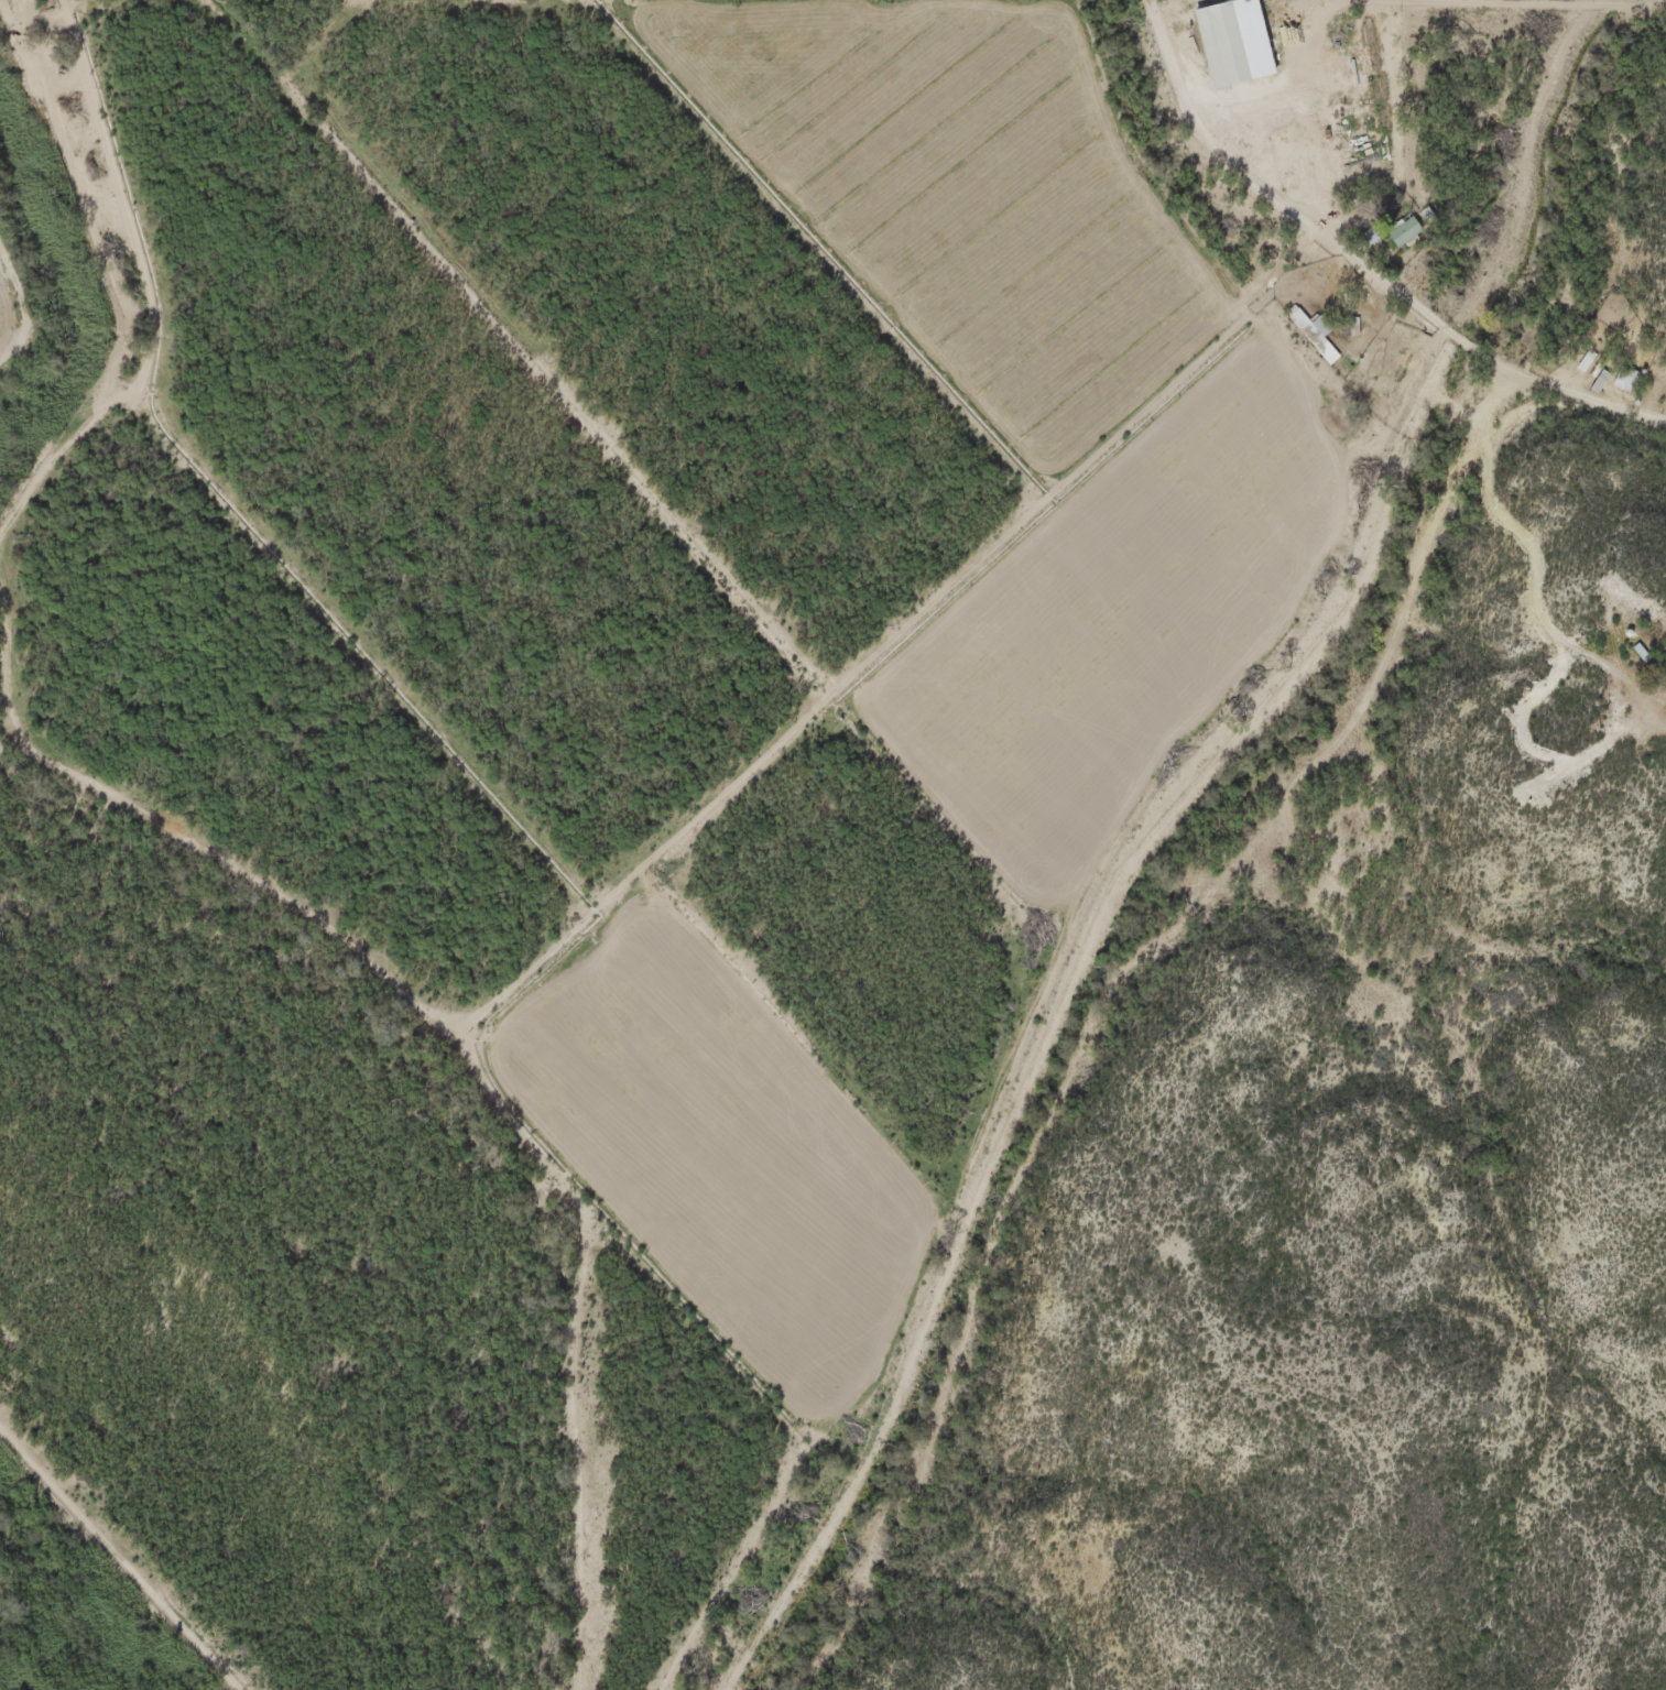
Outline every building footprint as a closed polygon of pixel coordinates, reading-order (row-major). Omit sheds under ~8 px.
[(1189,12),(1206,91),(1243,83),(1227,4),(1189,12)] [(1365,245),(1384,239),(1387,248),(1418,239),(1411,219),(1362,234),(1365,245)] [(1320,337),(1329,330),(1317,315),(1306,324),(1293,307),(1282,316),(1324,366),(1336,357),(1320,337)] [(1607,374),(1599,369),(1588,387),(1596,392),(1607,374)] [(1610,384),(1627,391),(1634,376),(1617,369),(1610,384)]
